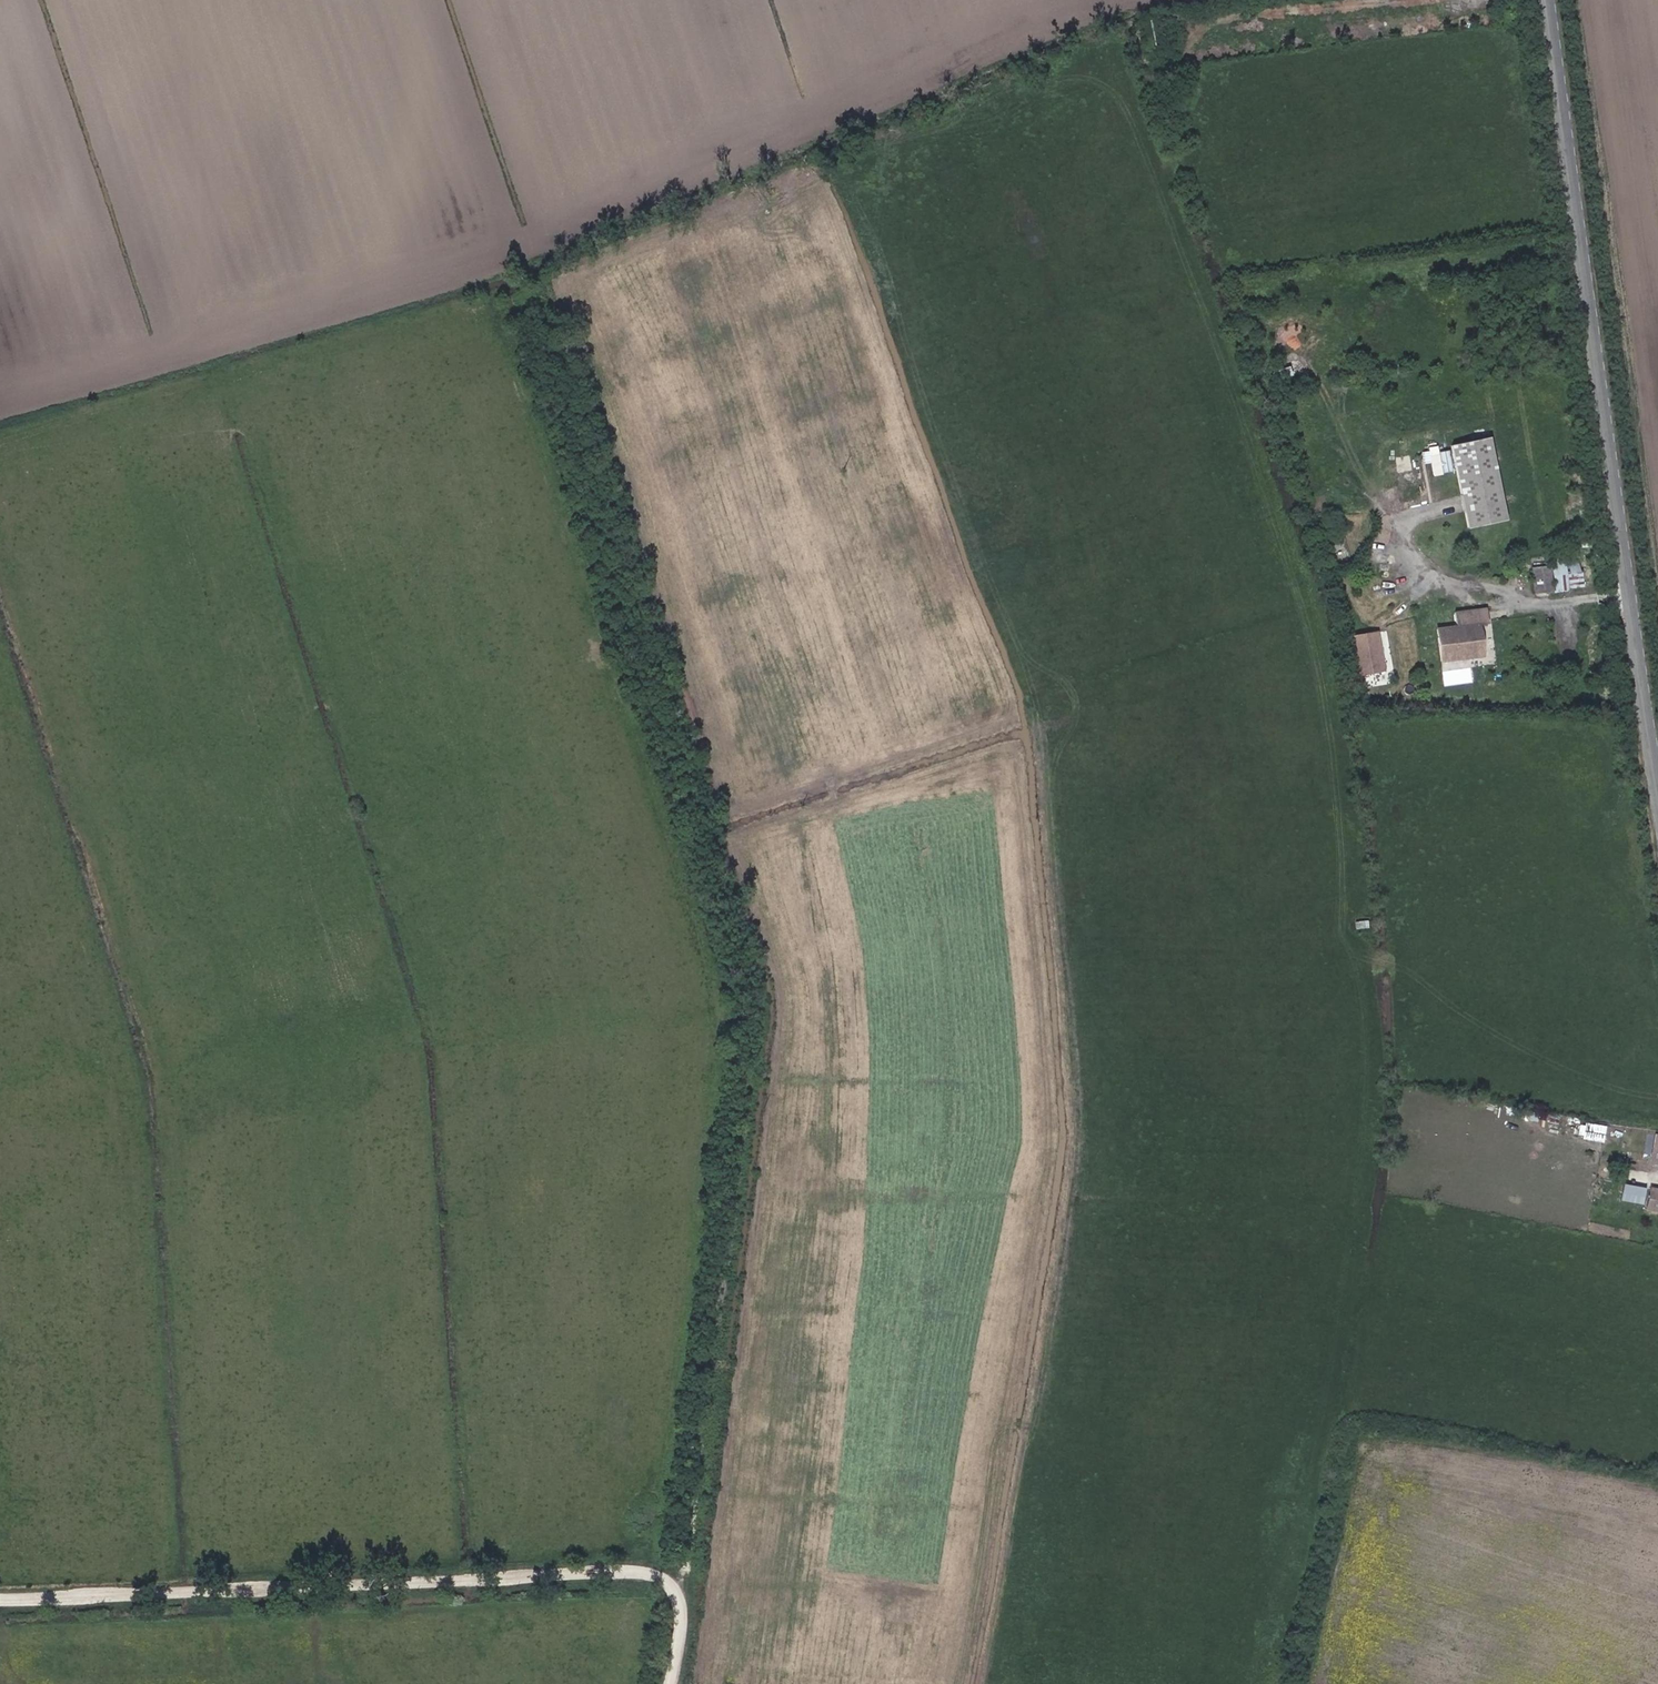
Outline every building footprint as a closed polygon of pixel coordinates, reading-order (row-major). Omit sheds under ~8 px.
[(1279,377),(1289,375),(1288,367),(1277,370),(1279,377)] [(1488,439),(1451,447),(1468,528),(1506,520),(1488,439)] [(1531,594),(1550,593),(1549,567),(1529,568),(1531,594)] [(1568,586),(1586,583),(1585,570),(1567,572),(1568,586)] [(1453,624),(1433,626),(1436,661),(1482,657),(1479,624),(1487,624),(1485,606),(1452,609),(1453,624)] [(1384,670),(1376,628),(1347,634),(1356,676),(1384,670)] [(1441,670),(1442,686),(1471,683),(1470,667),(1441,670)] [(1367,920),(1354,921),(1354,928),(1367,927),(1367,920)] [(1601,1142),(1605,1125),(1583,1121),(1580,1138),(1601,1142)] [(1650,1188),(1646,1209),(1657,1211),(1657,1190),(1650,1188)]
